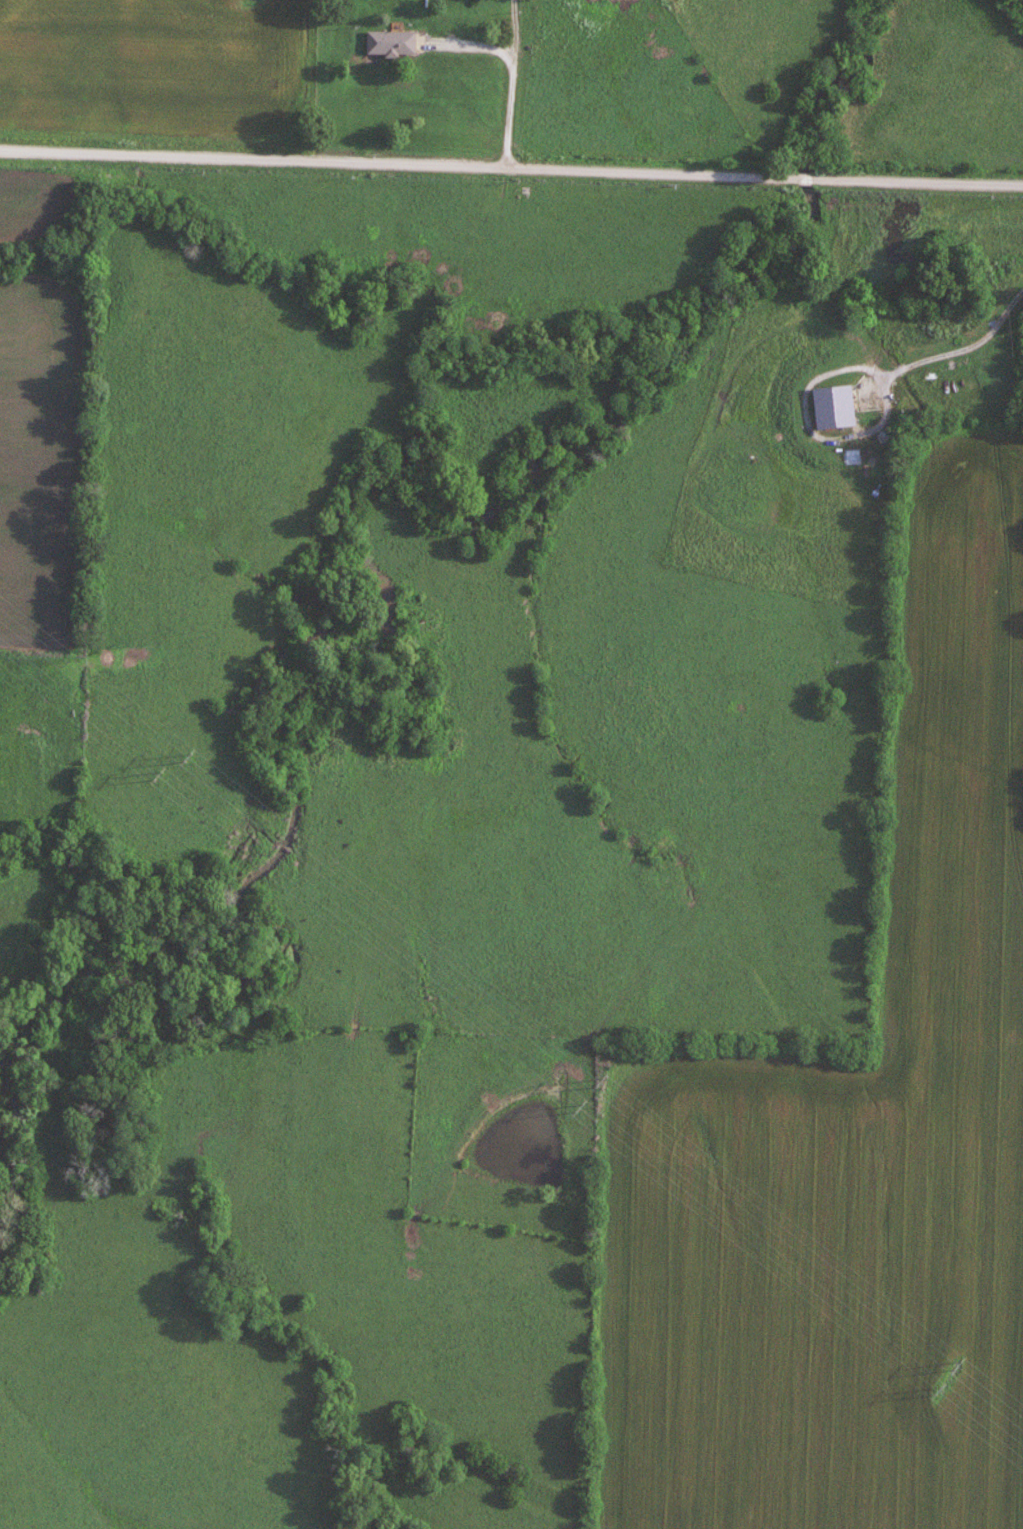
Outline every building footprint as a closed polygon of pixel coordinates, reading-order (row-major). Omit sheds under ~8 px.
[(367,54),(415,54),(415,31),(367,31),(367,54)]
